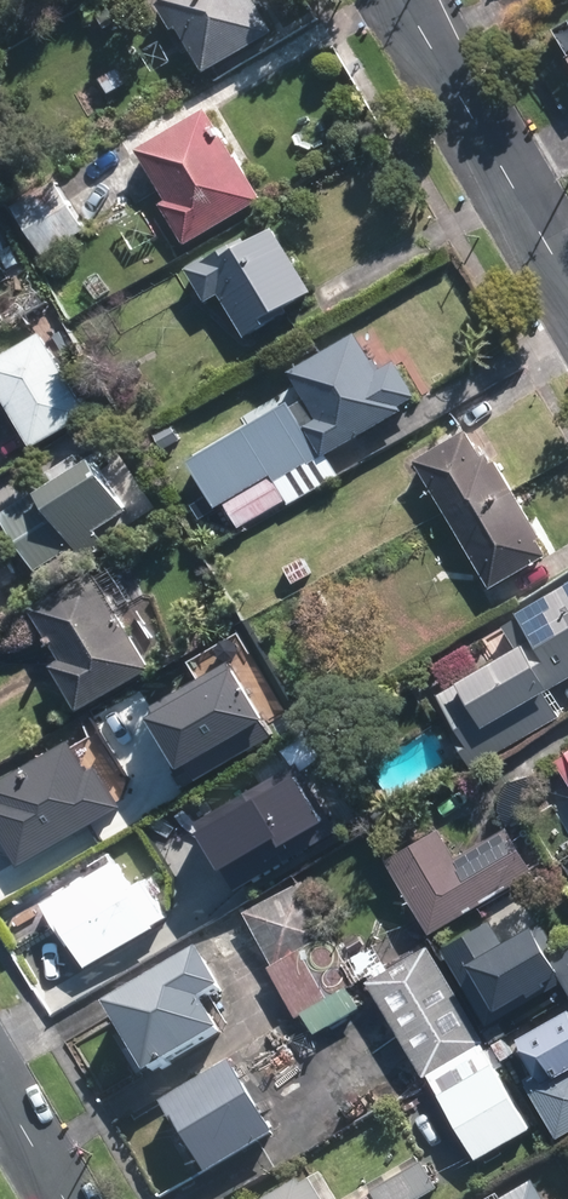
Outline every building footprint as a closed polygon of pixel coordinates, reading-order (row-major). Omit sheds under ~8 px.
[(148,4),(183,65),(250,26),(234,0),(155,0),(148,4)] [(196,118),(117,157),(160,242),(238,203),(196,118)] [(258,243),(197,281),(233,339),(294,302),(258,243)] [(350,332),(271,379),(319,460),(398,413),(350,332)] [(0,345),(0,438),(10,454),(70,417),(19,334),(0,345)] [(455,431),(378,473),(447,598),(524,556),(455,431)] [(229,433),(183,462),(223,524),(269,495),(229,433)] [(0,511),(0,554),(10,571),(105,515),(76,466),(0,511)] [(89,585),(12,632),(65,720),(182,649),(158,610),(118,633),(89,585)] [(416,677),(457,748),(567,684),(567,590),(416,677)] [(0,787),(0,869),(65,833),(80,859),(144,823),(115,773),(156,750),(135,712),(0,787)] [(230,886),(342,820),(301,750),(189,816),(230,886)] [(559,757),(567,772),(567,752),(559,757)] [(442,816),(370,858),(413,933),(527,867),(502,824),(461,848),(442,816)] [(110,876),(31,921),(59,969),(137,924),(110,876)] [(283,898),(230,928),(282,1019),(335,989),(283,898)] [(433,953),(450,982),(477,966),(497,999),(544,971),(563,1003),(567,1000),(567,925),(562,915),(514,943),(497,915),(433,953)] [(185,946),(79,1010),(124,1084),(170,1056),(190,1090),(145,1117),(188,1188),(264,1142),(216,1063),(246,1045),(185,946)] [(507,1057),(558,1131),(567,1125),(567,1036),(559,1022),(507,1057)] [(463,1045),(414,1072),(463,1158),(511,1130),(463,1045)] [(360,1198),(412,1198),(396,1175),(360,1198)] [(266,1198),(309,1198),(299,1181),(266,1198)] [(532,1189),(515,1198),(538,1198),(532,1189)]
